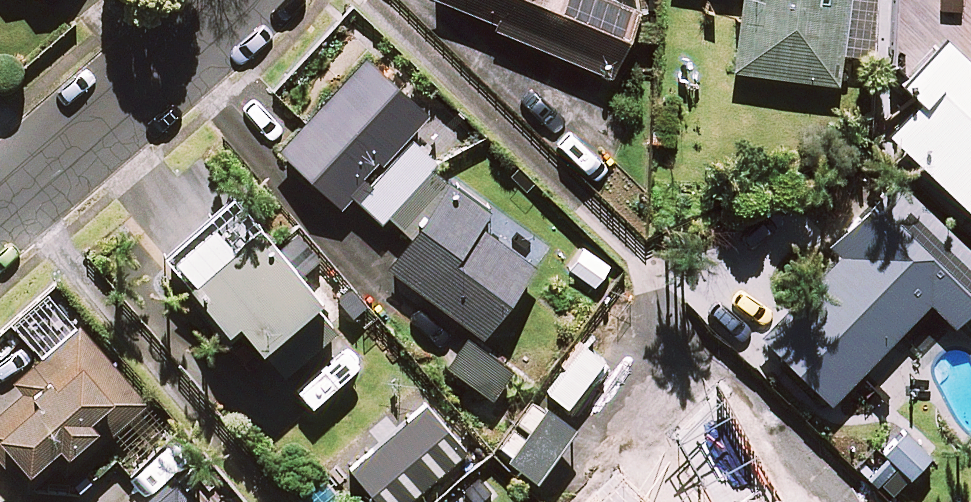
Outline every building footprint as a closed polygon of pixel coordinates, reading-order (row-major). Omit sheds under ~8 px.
[(495,22),(493,28),(609,75),(636,8),(616,0),(440,0),(495,22)] [(836,84),(840,50),(865,53),(872,0),(741,0),(732,70),(836,84)] [(963,45),(883,129),(970,212),(970,52),(963,45)] [(446,120),(357,54),(280,157),(341,202),(347,194),(408,239),(387,267),(480,336),(533,265),(482,227),(492,213),(419,158),(446,120)] [(893,177),(829,244),(840,255),(761,336),(831,403),(858,375),(883,398),(916,364),(953,326),(970,307),(970,252),(893,177)] [(230,245),(210,223),(166,261),(223,326),(233,317),(282,374),(340,324),(254,224),(230,245)] [(77,325),(14,381),(23,392),(0,412),(0,440),(44,490),(145,402),(77,325)] [(506,367),(466,337),(446,365),(485,394),(506,367)] [(709,368),(641,424),(696,501),(778,501),(709,368)] [(536,483),(574,440),(545,414),(507,457),(536,483)] [(613,457),(567,501),(660,501),(613,457)] [(172,480),(146,501),(190,501),(172,480)]
